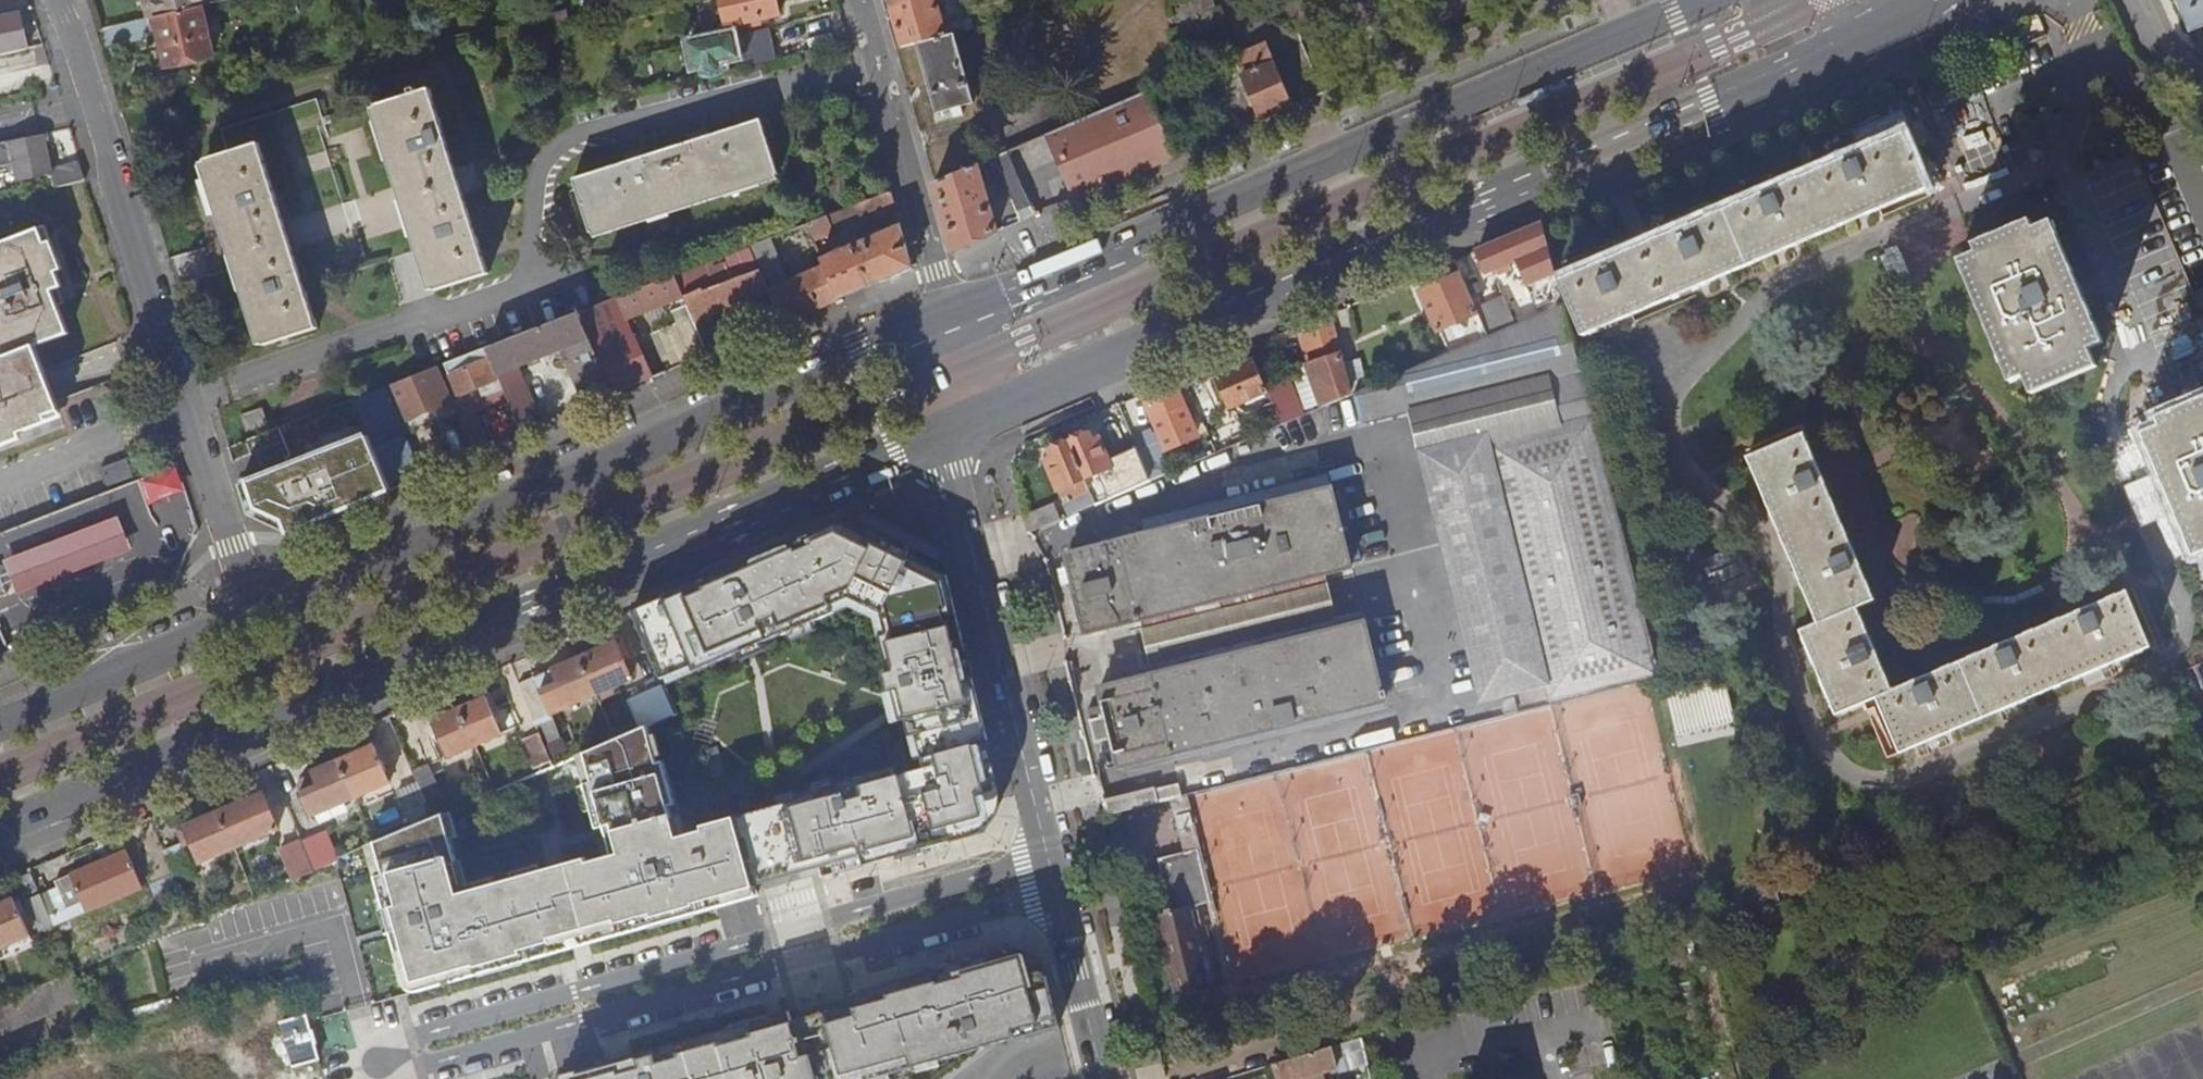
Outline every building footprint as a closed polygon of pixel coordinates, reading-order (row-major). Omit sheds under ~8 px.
[(205,9),(203,0),(156,0),(157,2),(149,4),(152,21),(158,20),(205,9)] [(618,18),(614,0),(592,0),(583,2),(588,24),(618,18)] [(733,29),(784,18),(780,0),(726,0),(733,29)] [(930,0),(890,0),(892,10),(930,0)] [(938,0),(930,0),(892,10),(903,50),(919,46),(956,36),(976,30),(973,19),(945,27),(938,0)] [(2192,34),(2198,31),(2202,29),(2202,0),(2179,0),(2192,34)] [(205,9),(158,20),(169,70),(216,58),(205,9)] [(22,13),(0,18),(0,58),(30,52),(22,13)] [(152,21),(104,32),(108,50),(156,38),(152,21)] [(956,36),(919,46),(930,83),(939,115),(976,105),(956,36)] [(737,38),(697,47),(701,69),(711,66),(712,71),(715,73),(718,74),(722,73),(723,73),(723,74),(724,74),(731,72),(730,62),(742,59),(737,38)] [(1263,121),(1295,107),(1267,42),(1244,52),(1223,61),(1226,70),(1239,64),(1263,121)] [(1570,88),(1566,80),(1549,88),(1552,96),(1570,88)] [(237,255),(266,347),(319,330),(314,313),(309,298),(302,277),(335,266),(340,279),(389,263),(423,251),(436,292),(490,276),(461,183),(433,92),(379,109),(364,114),(326,126),(322,113),(319,102),(223,131),(229,153),(207,160),(237,255)] [(1177,158),(1149,93),(1049,136),(1076,200),(1177,158)] [(1538,101),(1534,93),(1516,101),(1520,109),(1538,101)] [(578,180),(595,234),(784,175),(767,123),(760,125),(709,140),(689,146),(645,160),(578,180)] [(1564,282),(1588,335),(1799,243),(1855,218),(1880,208),(1931,186),(1907,131),(1652,243),(1641,248),(1634,251),(1564,282)] [(45,138),(0,147),(0,169),(18,165),(22,181),(54,174),(58,190),(89,184),(82,163),(53,170),(45,138)] [(1028,195),(1011,152),(996,158),(1014,201),(1028,195)] [(999,234),(979,166),(936,184),(955,252),(999,234)] [(899,205),(896,194),(890,196),(874,203),(878,213),(899,205)] [(828,269),(841,303),(918,271),(902,216),(882,224),(887,235),(825,262),(828,269)] [(838,236),(831,219),(811,227),(817,244),(838,236)] [(2041,229),(2037,231),(2033,220),(1977,244),(1981,255),(1962,263),(2014,382),(2028,376),(2035,392),(2100,364),(2093,348),(2106,343),(2086,295),(2081,283),(2056,223),(2041,229)] [(1530,282),(1556,271),(1549,239),(1540,241),(1536,226),(1480,249),(1489,272),(1520,259),(1530,282)] [(21,432),(19,428),(61,412),(44,369),(36,347),(70,335),(56,297),(54,293),(64,289),(48,245),(42,231),(0,247),(0,350),(0,351),(3,358),(0,359),(0,441),(21,432)] [(786,325),(841,303),(828,269),(795,284),(776,240),(755,249),(779,308),(786,325)] [(760,315),(779,308),(755,249),(729,258),(739,281),(705,294),(696,271),(679,278),(689,300),(698,323),(712,357),(725,351),(713,317),(755,302),(760,315)] [(1556,271),(1530,282),(1535,294),(1559,284),(1556,271)] [(1439,331),(1480,313),(1463,275),(1422,293),(1439,331)] [(627,298),(636,321),(689,300),(679,278),(627,298)] [(618,397),(658,380),(632,323),(636,321),(627,298),(583,315),(618,397)] [(1374,387),(1355,395),(1363,427),(1417,413),(1556,380),(1583,373),(1576,337),(1568,305),(1515,327),(1491,337),(1435,361),(1374,387)] [(1491,337),(1515,327),(1507,310),(1499,314),(1496,306),(1480,313),(1491,337)] [(1306,336),(1307,339),(1317,375),(1315,376),(1324,408),(1336,403),(1355,395),(1347,365),(1334,311),(1325,315),(1327,328),(1306,336)] [(591,408),(618,397),(583,315),(489,351),(516,415),(538,406),(523,369),(565,352),(591,408)] [(672,374),(712,357),(698,323),(657,339),(672,374)] [(485,353),(447,367),(452,378),(451,379),(460,401),(498,385),(485,353)] [(1355,395),(1374,387),(1367,359),(1347,365),(1355,395)] [(1234,407),(1271,391),(1258,361),(1221,377),(1234,407)] [(441,369),(355,402),(393,493),(422,480),(408,432),(433,420),(431,414),(455,403),(441,369)] [(1597,417),(1583,373),(1556,380),(1417,413),(1426,451),(1492,436),(1494,445),(1597,417)] [(1150,404),(1168,447),(1199,434),(1180,391),(1150,404)] [(2157,421),(2160,430),(2144,436),(2162,480),(2195,557),(2202,553),(2202,401),(2157,421)] [(290,531),(393,493),(355,402),(281,430),(289,456),(295,464),(243,484),(252,512),(290,531)] [(525,436),(547,427),(538,406),(516,415),(525,436)] [(265,411),(243,418),(249,435),(270,429),(265,411)] [(1494,445),(1554,675),(1562,705),(1649,684),(1664,679),(1635,566),(1597,417),(1494,445)] [(1894,690),(1857,606),(1875,598),(1867,580),(1803,432),(1750,458),(1790,548),(1799,571),(1822,621),(1804,629),(1839,712),(1863,702),(1878,696),(1901,750),(2091,669),(2148,645),(2126,594),(2077,614),(2068,618),(2057,622),(1894,690)] [(1089,435),(1072,443),(1087,479),(1099,474),(1109,499),(1153,480),(1140,451),(1138,445),(1128,449),(1132,459),(1113,467),(1102,440),(1093,444),(1089,435)] [(1487,692),(1554,675),(1494,445),(1492,436),(1426,451),(1428,460),(1487,692)] [(1061,491),(1087,479),(1072,443),(1053,451),(1056,459),(1049,462),(1061,491)] [(1159,444),(1140,451),(1153,480),(1171,473),(1159,444)] [(178,466),(140,481),(148,504),(186,489),(178,466)] [(1355,568),(1339,503),(1336,489),(1069,556),(1089,635),(1142,621),(1327,575),(1355,568)] [(1071,502),(1076,513),(1098,504),(1093,493),(1071,502)] [(1030,533),(1062,518),(1056,505),(1026,518),(1030,533)] [(20,553),(8,558),(21,592),(33,588),(124,552),(136,548),(129,532),(123,514),(110,519),(20,553)] [(737,817),(759,891),(820,874),(983,831),(1000,789),(946,572),(844,522),(633,611),(659,676),(668,684),(741,658),(743,664),(767,654),(765,645),(851,606),(874,617),(887,668),(884,672),(887,691),(883,692),(893,723),(904,721),(910,744),(915,746),(920,768),(737,817)] [(0,565),(0,596),(10,592),(0,565)] [(1142,621),(1156,677),(1339,631),(1327,575),(1142,621)] [(1339,631),(1156,677),(1103,690),(1110,719),(1094,722),(1099,744),(1115,740),(1122,769),(1387,703),(1368,624),(1339,631)] [(582,664),(597,699),(632,684),(617,649),(582,664)] [(555,717),(597,699),(582,664),(523,688),(541,729),(545,727),(552,743),(564,738),(555,717)] [(2202,732),(2202,665),(2179,675),(2202,732)] [(1672,692),(1683,733),(1741,716),(1729,675),(1672,692)] [(663,684),(628,697),(641,729),(676,714),(663,684)] [(462,715),(478,751),(506,739),(490,703),(462,715)] [(449,763),(478,751),(462,715),(433,727),(449,763)] [(759,891),(737,817),(708,828),(708,832),(683,839),(673,808),(679,807),(668,765),(661,767),(651,728),(587,755),(595,785),(588,787),(601,831),(608,829),(616,858),(591,865),(590,861),(463,897),(456,867),(463,865),(448,815),(382,843),(391,877),(382,879),(414,991),(572,948),(588,944),(717,908),(759,891)] [(539,773),(556,765),(544,738),(527,745),(539,773)] [(343,766),(358,801),(393,787),(378,751),(343,766)] [(312,821),(358,801),(343,766),(314,779),(319,791),(302,799),(312,821)] [(418,776),(432,809),(449,802),(435,769),(418,776)] [(1109,812),(1158,800),(1154,785),(1105,798),(1109,812)] [(1205,902),(1212,901),(1186,796),(1171,800),(1184,851),(1159,858),(1171,908),(1205,902)] [(222,817),(238,853),(281,834),(266,798),(222,817)] [(238,853),(222,817),(222,816),(186,832),(202,869),(238,853)] [(169,857),(182,852),(171,827),(158,832),(169,857)] [(296,878),(317,869),(304,839),(283,847),(296,878)] [(193,876),(182,852),(169,857),(180,882),(193,876)] [(131,856),(59,887),(70,911),(83,905),(88,917),(147,892),(131,856)] [(47,944),(63,937),(46,899),(31,905),(47,944)] [(1205,902),(1171,908),(1149,915),(1163,965),(1169,963),(1177,995),(1225,986),(1205,902)] [(34,940),(19,904),(0,912),(0,955),(34,940)] [(564,1076),(565,1078),(836,1078),(869,1070),(872,1078),(874,1078),(985,1047),(1063,1026),(1049,964),(1021,948),(856,994),(861,1005),(796,1024),(794,1013),(765,1021),(633,1057),(601,1066),(564,1076)] [(65,1012),(63,1008),(87,1000),(76,972),(17,998),(0,1005),(0,1040),(65,1012)] [(1366,1054),(1360,1037),(1281,1062),(1287,1078),(1295,1078),(1344,1064),(1343,1060),(1366,1054)]
